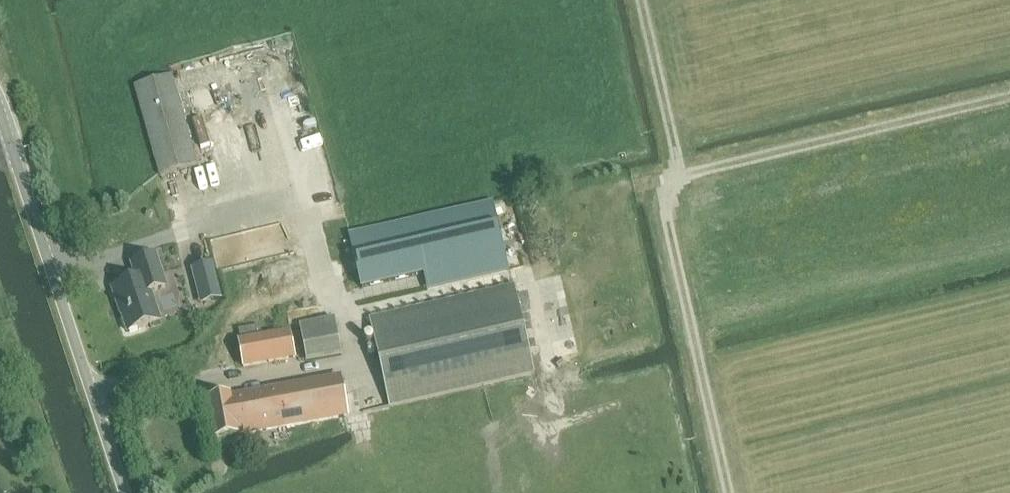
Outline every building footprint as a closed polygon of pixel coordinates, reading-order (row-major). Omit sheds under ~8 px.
[(159,177),(195,166),(170,79),(134,89),(159,177)] [(490,207),(351,239),(350,239),(362,290),(502,257),(490,207)] [(287,222),(213,240),(219,268),(293,250),(287,222)] [(136,282),(112,291),(127,335),(159,324),(149,295),(164,290),(154,259),(131,267),(136,282)] [(212,265),(192,270),(198,291),(217,286),(212,265)] [(389,408),(533,375),(513,288),(369,321),(389,408)] [(335,320),(300,326),(307,363),(342,357),(335,320)] [(294,361),(290,332),(262,337),(260,327),(239,330),(241,341),(237,341),(242,370),(294,361)] [(215,442),(287,429),(347,418),(341,381),(220,402),(218,392),(206,394),(215,442)]
